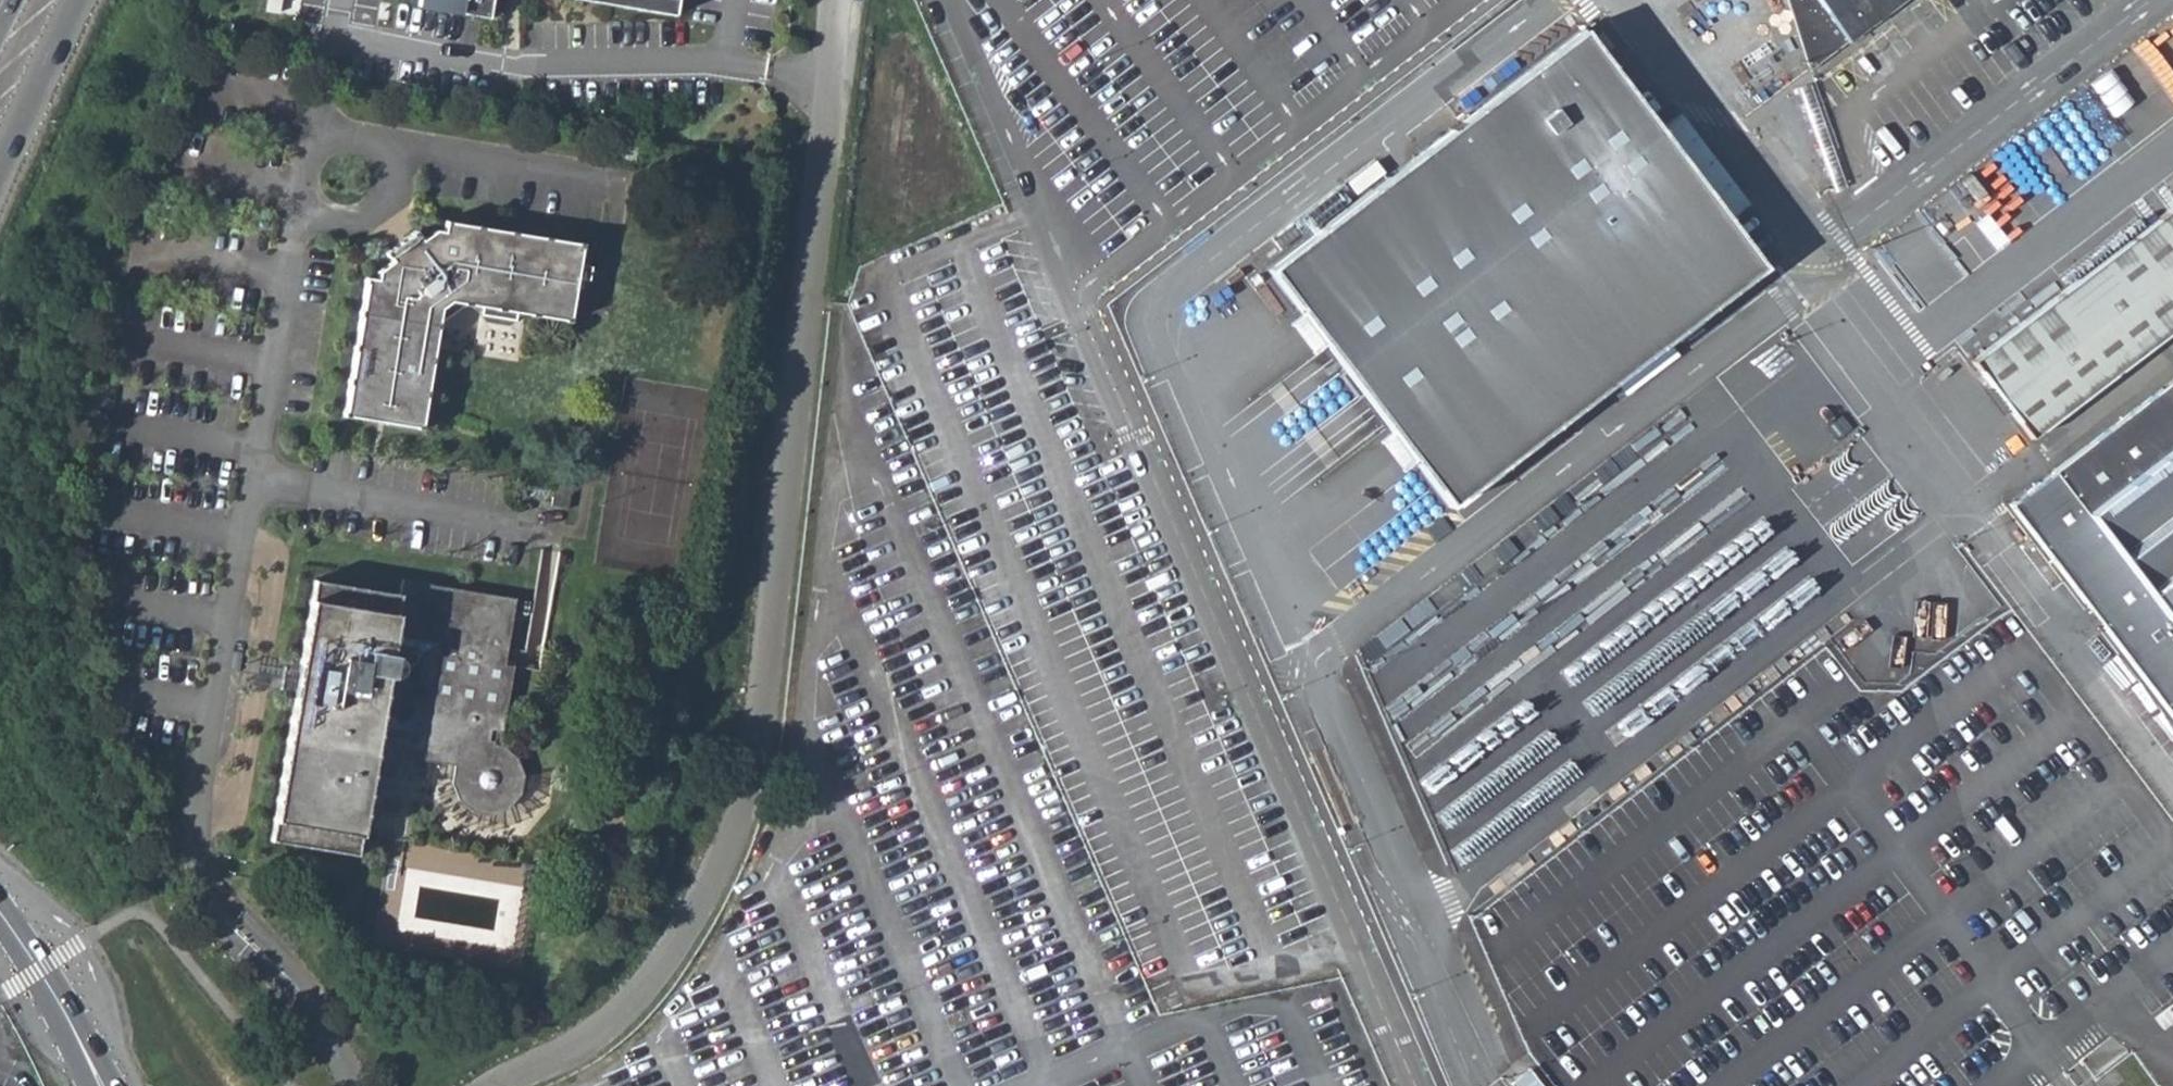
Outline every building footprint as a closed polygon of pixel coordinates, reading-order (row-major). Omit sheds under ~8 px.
[(419,4),(487,16),(490,0),(420,0),(419,4)] [(674,18),(678,0),(573,0),(674,18)] [(1808,70),(1900,0),(1787,0),(1808,70)] [(1577,42),(1264,284),(1450,525),(1763,282),(1577,42)] [(637,126),(621,125),(619,135),(635,138),(637,126)] [(618,143),(633,146),(635,138),(619,135),(618,143)] [(1975,354),(2034,435),(2172,328),(2172,203),(1975,354)] [(362,263),(352,325),(431,338),(436,309),(462,289),(481,293),(481,300),(487,309),(506,311),(514,304),(514,300),(567,308),(582,229),(442,206),(440,214),(433,214),(418,223),(414,214),(383,236),(388,244),(374,253),(372,264),(362,263)] [(418,412),(431,338),(352,325),(340,399),(418,412)] [(2008,505),(2172,719),(2172,378),(2008,505)] [(553,470),(552,479),(567,482),(569,473),(553,470)] [(565,495),(567,482),(552,479),(550,493),(565,495)] [(290,676),(264,825),(351,841),(367,761),(390,764),(395,735),(420,740),(419,745),(449,751),(447,765),(452,786),(468,800),(486,803),(507,795),(515,783),(520,765),(516,747),(500,732),(490,732),(493,719),(498,719),(510,653),(500,652),(512,584),(399,566),(396,581),(310,564),(293,657),(272,652),(269,672),(290,676)]
